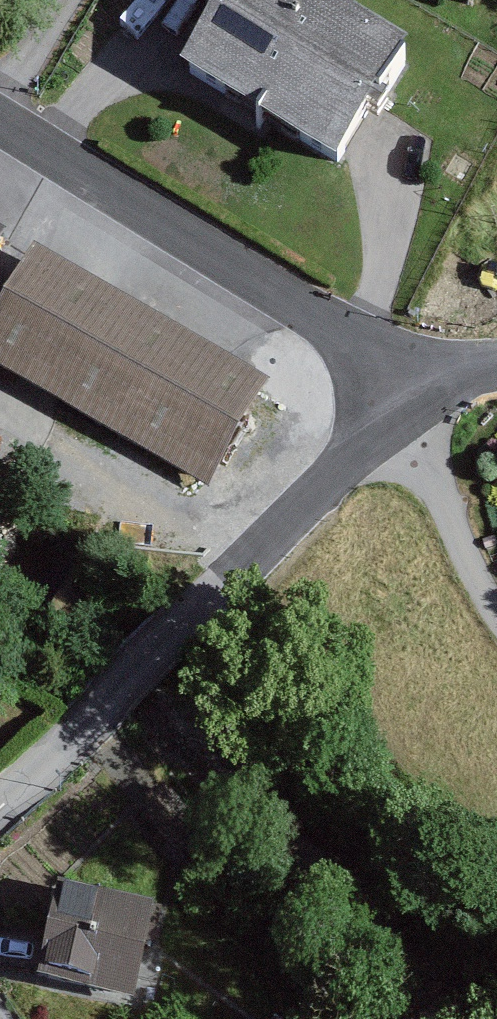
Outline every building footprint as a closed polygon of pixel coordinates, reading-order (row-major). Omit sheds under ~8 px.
[(310,0),(217,0),(167,79),(326,179),(402,58),(310,0)] [(264,390),(23,257),(0,299),(0,380),(207,494),(264,390)] [(149,1001),(169,918),(52,889),(31,972),(149,1001)]
